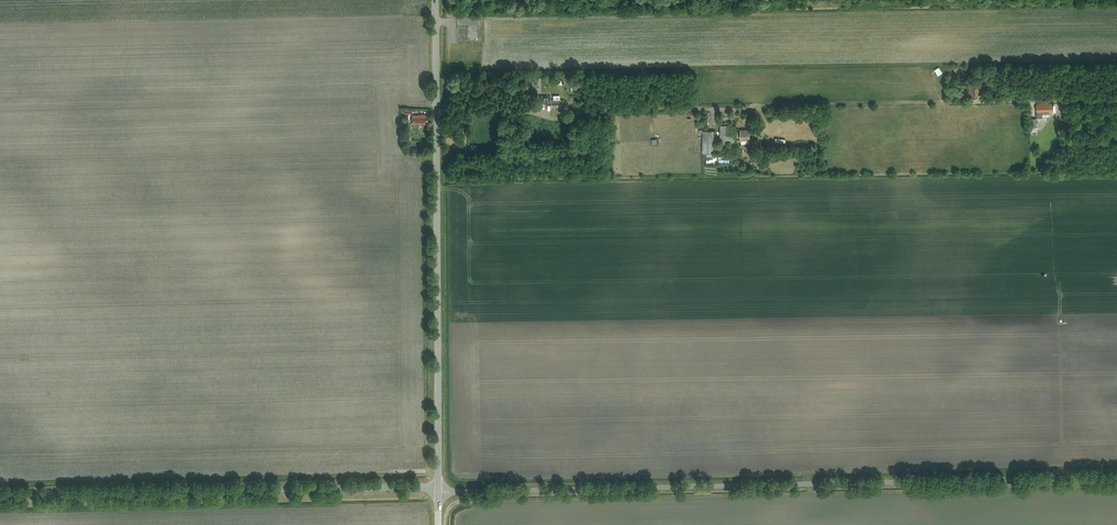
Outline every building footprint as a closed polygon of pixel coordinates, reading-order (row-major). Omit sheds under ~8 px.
[(978,96),(981,96),(980,83),(970,83),(970,98),(978,98),(978,96)] [(564,106),(566,106),(566,102),(564,102),(564,100),(551,100),(551,95),(541,95),(541,103),(551,103),(551,108),(564,108),(564,106)] [(1052,104),(1036,104),(1037,118),(1043,118),(1043,116),(1049,116),(1049,112),(1052,112),(1052,110),(1054,110),(1054,106),(1052,106),(1052,104)] [(425,122),(427,122),(427,117),(427,114),(420,114),(420,115),(412,115),(412,124),(425,124),(425,122)] [(721,145),(736,144),(735,126),(720,126),(721,145)] [(741,140),(750,140),(749,130),(740,130),(741,140)] [(713,154),(714,131),(703,131),(703,133),(703,153),(713,154)]
